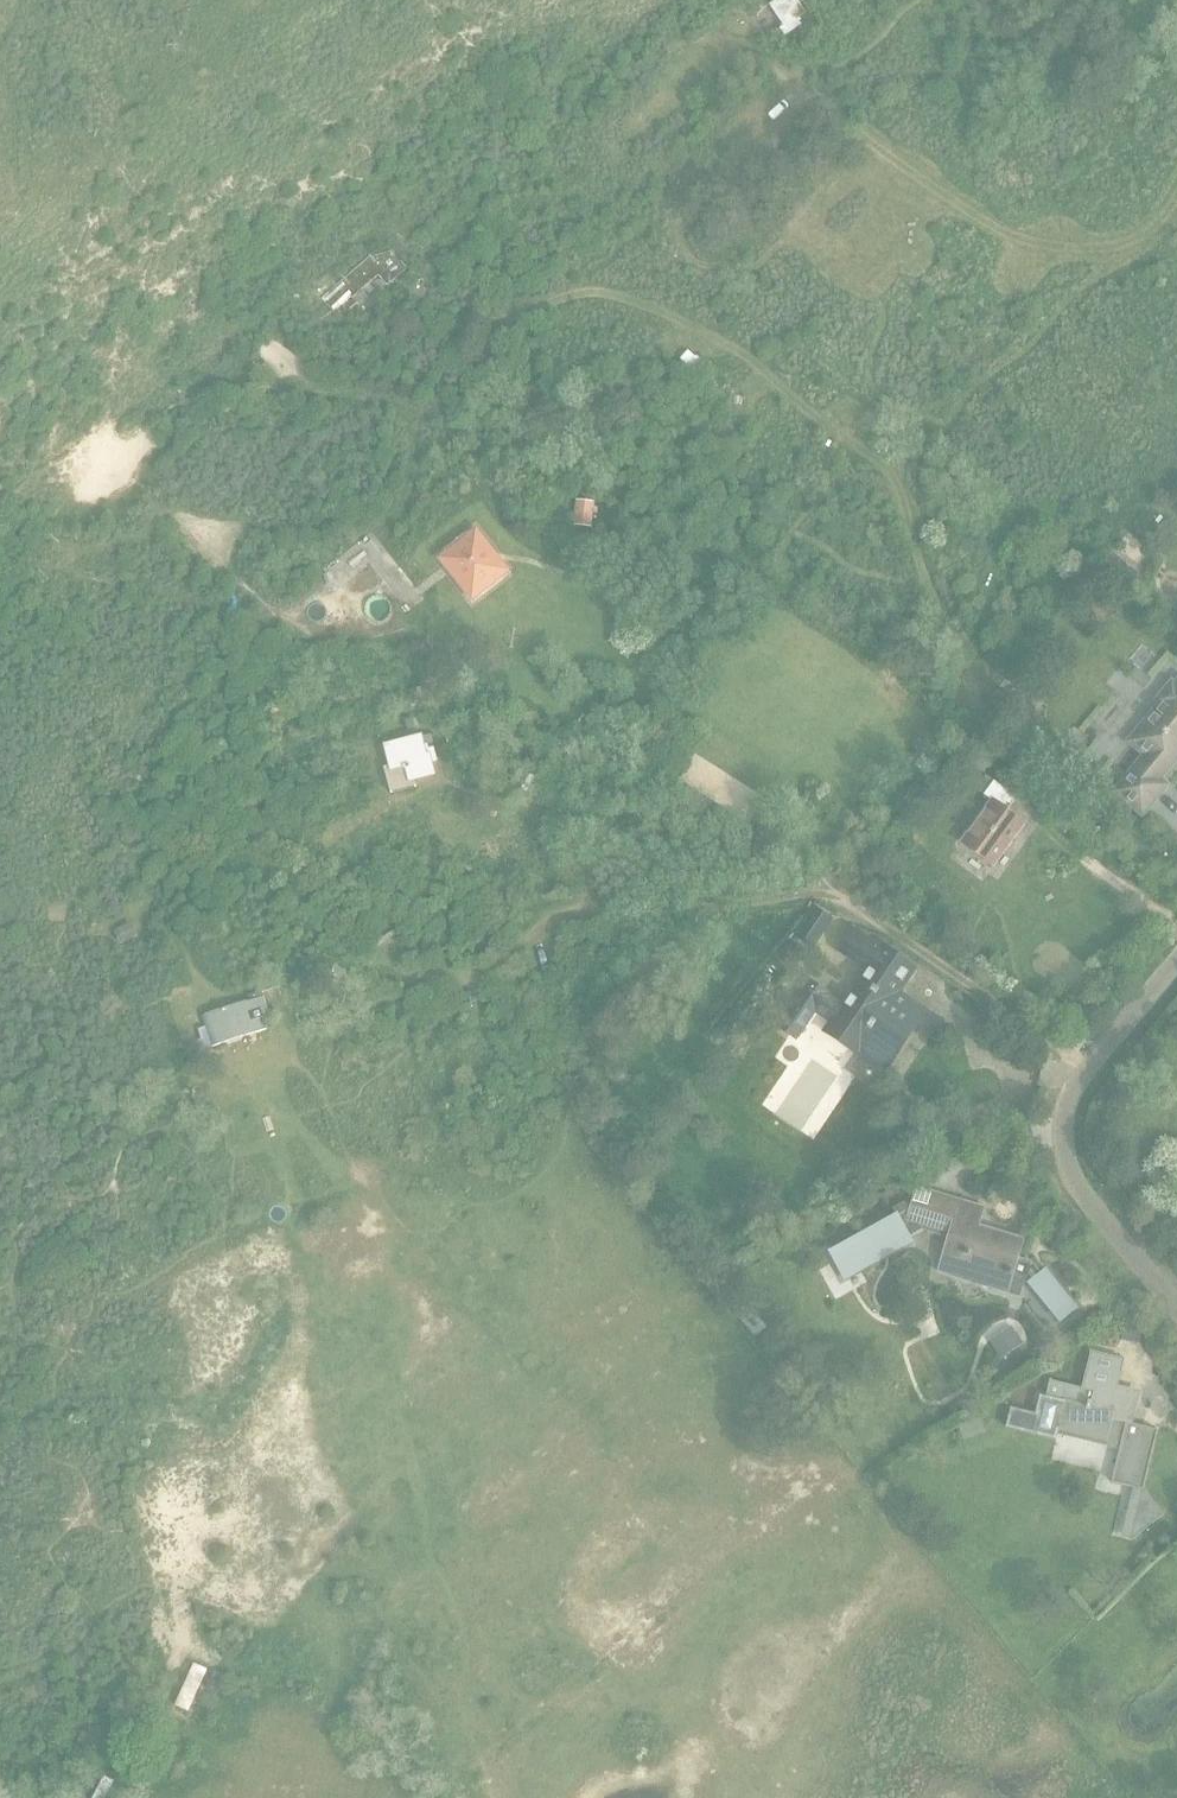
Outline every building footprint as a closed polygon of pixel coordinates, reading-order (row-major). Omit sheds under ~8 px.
[(784,36),(802,24),(797,17),(805,12),(798,0),(774,0),(769,3),(783,25),(779,28),(784,36)] [(370,254),(321,298),(333,312),(350,296),(352,298),(378,275),(386,285),(407,268),(392,250),(371,256),(370,254)] [(596,507),(577,504),(573,529),(594,533),(596,507)] [(478,552),(482,549),(470,536),(463,542),(460,538),(444,551),(447,554),(439,561),(452,577),(456,574),(469,589),(493,570),(478,552)] [(1173,688),(1170,685),(1156,701),(1161,705),(1149,720),(1148,719),(1128,742),(1148,759),(1141,768),(1137,764),(1114,792),(1140,814),(1163,786),(1156,780),(1176,754),(1176,683),(1173,688)] [(431,749),(424,751),(421,739),(384,748),(388,766),(385,766),(391,791),(416,785),(415,780),(433,776),(429,761),(434,760),(431,749)] [(959,844),(991,868),(1022,826),(1005,813),(1015,800),(992,783),(986,791),(982,796),(990,803),(959,844)] [(799,932),(808,938),(823,915),(814,909),(799,932)] [(806,983),(801,991),(817,1002),(811,1010),(830,1023),(830,1024),(847,1035),(844,1040),(855,1047),(884,1067),(921,1011),(893,993),(910,968),(881,948),(880,950),(851,931),(837,951),(866,970),(842,1007),(806,983)] [(194,1042),(198,1056),(210,1048),(265,1030),(260,1018),(269,1015),(262,990),(249,994),(251,1000),(200,1017),(203,1027),(198,1028),(201,1038),(194,1042)] [(906,1211),(828,1252),(840,1275),(920,1230),(945,1238),(944,1241),(936,1272),(958,1278),(961,1268),(990,1276),(987,1286),(1006,1291),(1017,1295),(1023,1274),(1027,1259),(1016,1256),(1021,1238),(975,1225),(980,1207),(930,1192),(925,1209),(908,1205),(906,1211)] [(1041,1274),(1029,1283),(1052,1311),(1067,1299),(1045,1271),(1041,1274)] [(1010,1407),(1005,1427),(1054,1439),(1057,1429),(1119,1445),(1110,1482),(1141,1490),(1129,1540),(1131,1540),(1159,1518),(1163,1514),(1156,1507),(1142,1490),(1156,1432),(1126,1424),(1133,1397),(1082,1385),(1081,1390),(1049,1382),(1045,1397),(1039,1396),(1034,1413),(1010,1407)] [(194,1667),(175,1709),(189,1715),(207,1673),(194,1667)] [(114,1779),(104,1774),(92,1797),(104,1797),(114,1779)]
